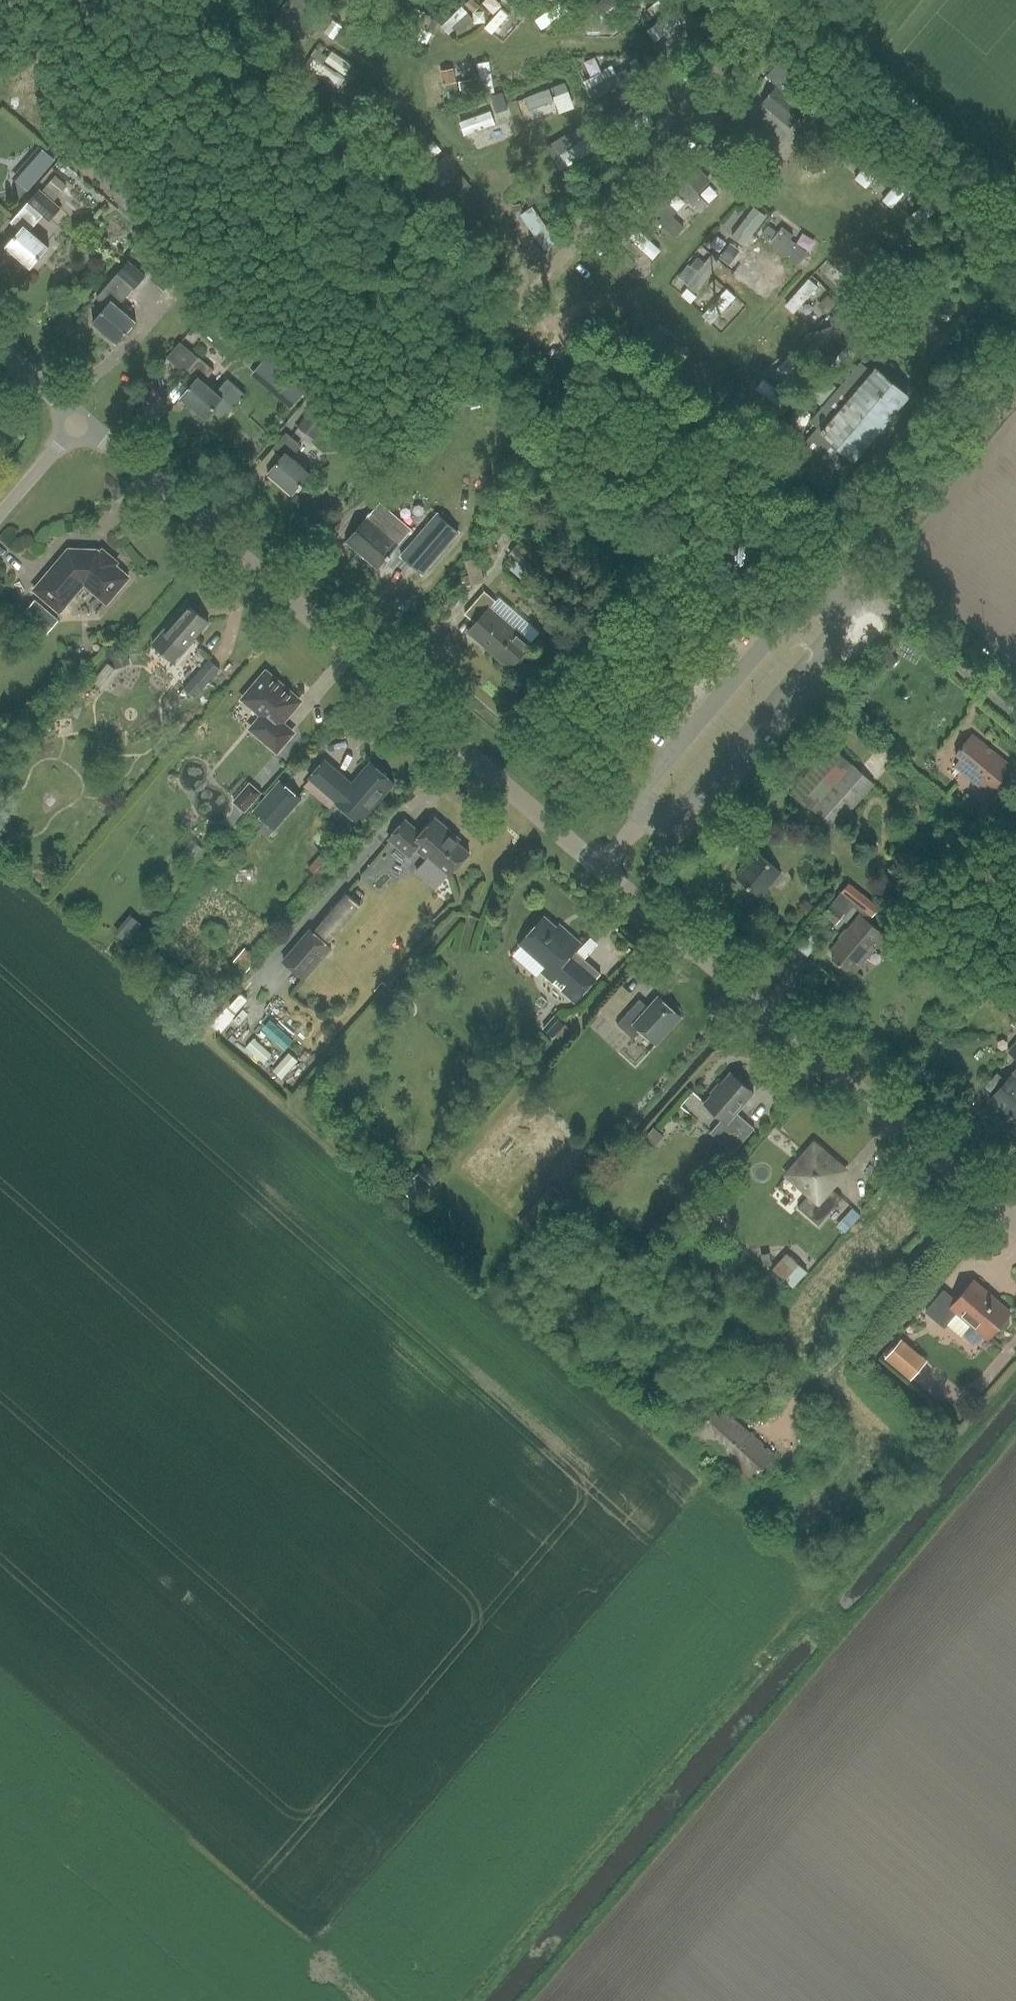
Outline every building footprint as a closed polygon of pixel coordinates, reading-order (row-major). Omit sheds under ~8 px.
[(608,54),(583,64),(594,92),(619,82),(608,54)] [(444,85),(456,83),(453,68),(441,70),(444,85)] [(21,230),(6,247),(30,267),(48,246),(30,230),(42,216),(51,223),(63,208),(57,202),(69,187),(56,176),(44,190),(41,188),(25,206),(12,222),(21,230)] [(649,212),(674,234),(688,219),(663,197),(649,212)] [(687,258),(679,282),(688,284),(684,294),(701,299),(711,265),(687,258)] [(136,287),(147,275),(129,260),(98,297),(107,305),(93,320),(117,341),(134,321),(116,305),(126,293),(128,295),(135,286),(136,287)] [(707,311),(719,327),(742,311),(730,295),(707,311)] [(619,328),(632,342),(652,321),(639,308),(619,328)] [(193,382),(181,396),(205,416),(210,410),(224,422),(246,397),(227,380),(218,391),(206,381),(215,370),(199,357),(184,375),(193,382)] [(812,420),(858,458),(911,394),(877,366),(872,372),(860,362),(812,420)] [(307,414),(301,428),(319,435),(324,421),(307,414)] [(294,494),(311,474),(291,457),(301,444),(288,433),(272,452),(280,458),(268,472),(294,494)] [(460,532),(438,513),(402,556),(423,575),(460,532)] [(378,566),(399,542),(381,527),(383,523),(372,514),(349,540),(378,566)] [(69,549),(35,590),(61,612),(85,584),(107,603),(130,577),(116,565),(118,562),(103,550),(101,553),(98,550),(92,556),(90,555),(81,555),(79,557),(69,549)] [(511,665),(532,640),(492,607),(498,599),(486,588),(466,612),(476,621),(469,629),(511,665)] [(49,632),(59,620),(36,601),(26,613),(49,632)] [(187,603),(153,643),(175,662),(209,622),(187,603)] [(115,668),(131,664),(127,652),(112,656),(115,668)] [(212,656),(186,687),(198,697),(224,667),(212,656)] [(278,749),(291,733),(280,724),(299,702),(267,675),(247,700),(266,716),(254,729),(278,749)] [(991,795),(1014,767),(974,734),(957,754),(962,757),(955,766),(991,795)] [(874,784),(831,746),(792,792),(835,829),(874,784)] [(325,760),(309,778),(337,802),(336,802),(360,823),(395,783),(371,762),(352,783),(325,760)] [(246,812),(263,793),(243,776),(229,793),(236,799),(233,801),(246,812)] [(281,778),(255,809),(278,828),(304,798),(281,778)] [(1006,815),(1008,817),(1004,823),(1014,831),(1015,828),(1015,802),(1006,815)] [(421,833),(405,820),(389,839),(410,856),(416,849),(449,877),(470,853),(446,832),(449,829),(435,817),(421,833)] [(781,872),(757,852),(738,876),(761,896),(781,872)] [(320,876),(331,863),(320,855),(310,868),(320,876)] [(881,908),(851,882),(825,913),(837,924),(853,905),(871,920),(881,908)] [(348,893),(317,927),(331,940),(363,906),(348,893)] [(835,953),(831,958),(846,970),(850,966),(855,971),(886,934),(862,914),(849,930),(847,928),(840,936),(842,938),(832,950),(835,953)] [(544,916),(520,944),(547,967),(542,973),(575,1002),(601,973),(575,950),(581,943),(568,931),(565,934),(544,916)] [(312,929),(284,962),(307,981),(335,949),(312,929)] [(247,971),(258,959),(246,948),(235,961),(247,971)] [(654,1045),(679,1017),(656,997),(640,1016),(631,1008),(617,1024),(634,1038),(639,1032),(654,1045)] [(555,1038),(566,1025),(555,1016),(544,1029),(555,1038)] [(264,1063),(273,1054),(255,1038),(247,1047),(264,1063)] [(282,1079),(298,1061),(289,1053),(273,1071),(282,1079)] [(993,1097),(1015,1117),(1015,1070),(1014,1072),(993,1097)] [(755,1128),(737,1113),(754,1092),(731,1073),(705,1103),(723,1119),(711,1132),(734,1152),(755,1128)] [(845,1171),(815,1145),(789,1175),(810,1194),(799,1207),(819,1225),(843,1198),(830,1187),(845,1171)] [(793,1287),(807,1272),(787,1254),(773,1269),(793,1287)] [(1011,1312),(973,1280),(956,1300),(944,1289),(926,1311),(944,1326),(957,1312),(971,1324),(964,1332),(964,1337),(972,1344),(977,1344),(985,1335),(988,1338),(997,1327),(999,1328),(1004,1328),(1007,1328),(1010,1324),(1010,1320),(1009,1317),(1008,1316),(1011,1312)] [(929,1362),(905,1340),(888,1359),(913,1381),(929,1362)] [(752,1484),(775,1458),(725,1414),(721,1419),(716,1414),(697,1436),(752,1484)]
